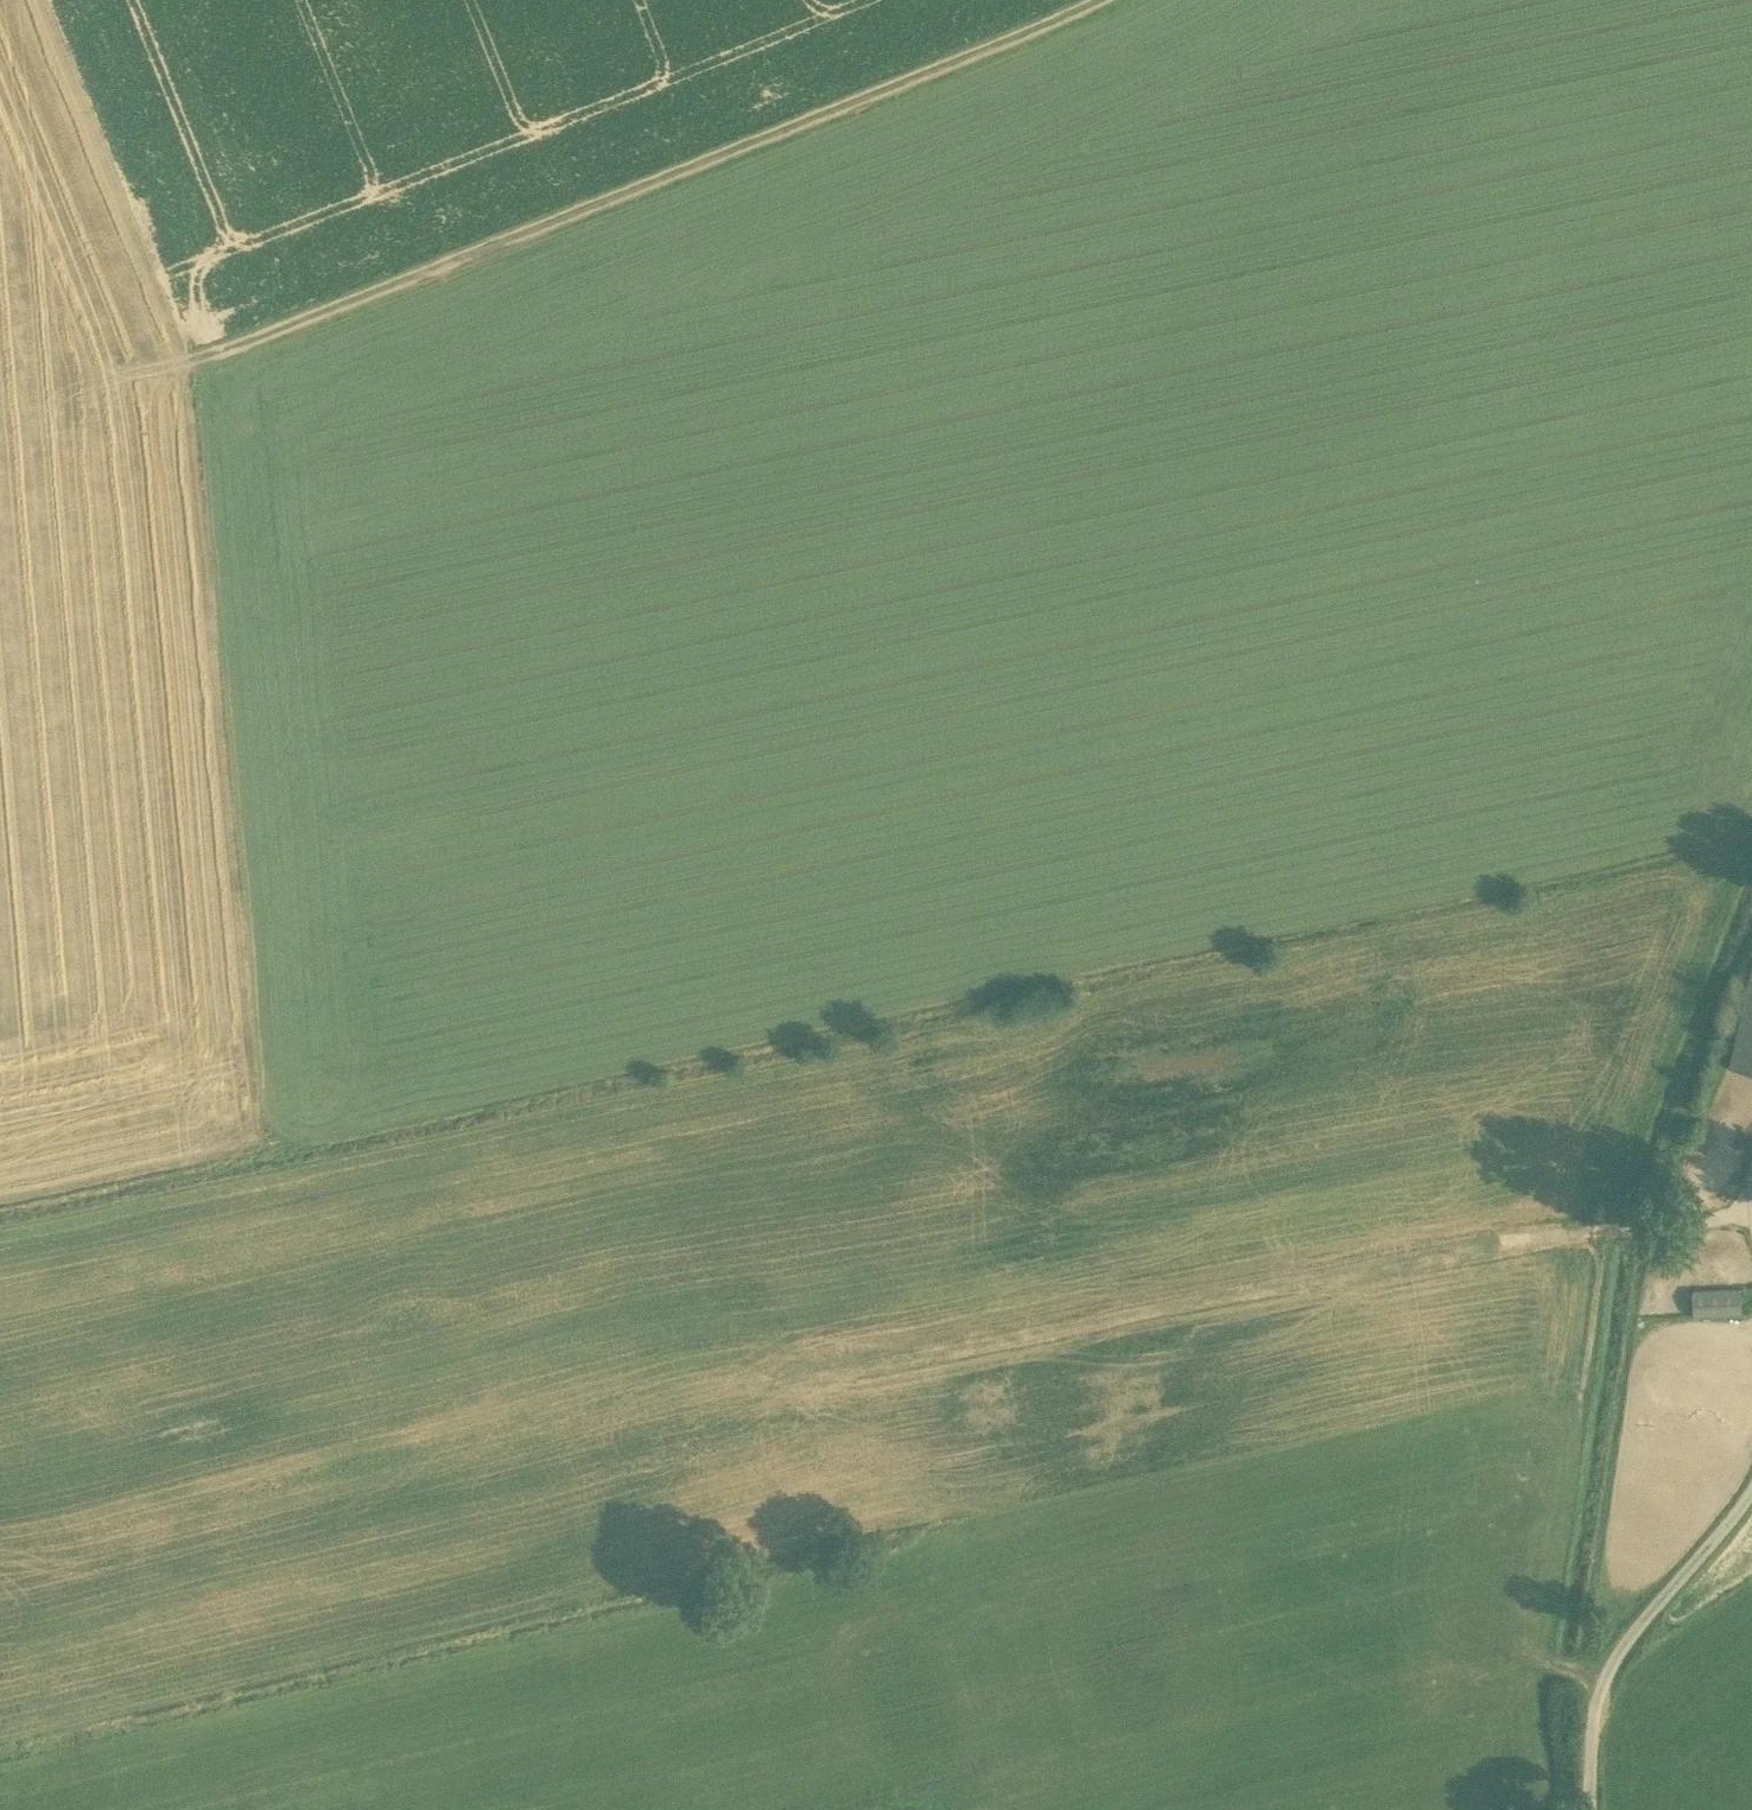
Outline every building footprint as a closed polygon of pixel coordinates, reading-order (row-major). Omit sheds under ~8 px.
[(1751,1072),(1751,957),(1728,1066),(1751,1072)] [(1695,1291),(1696,1320),(1743,1318),(1742,1290),(1695,1291)]
